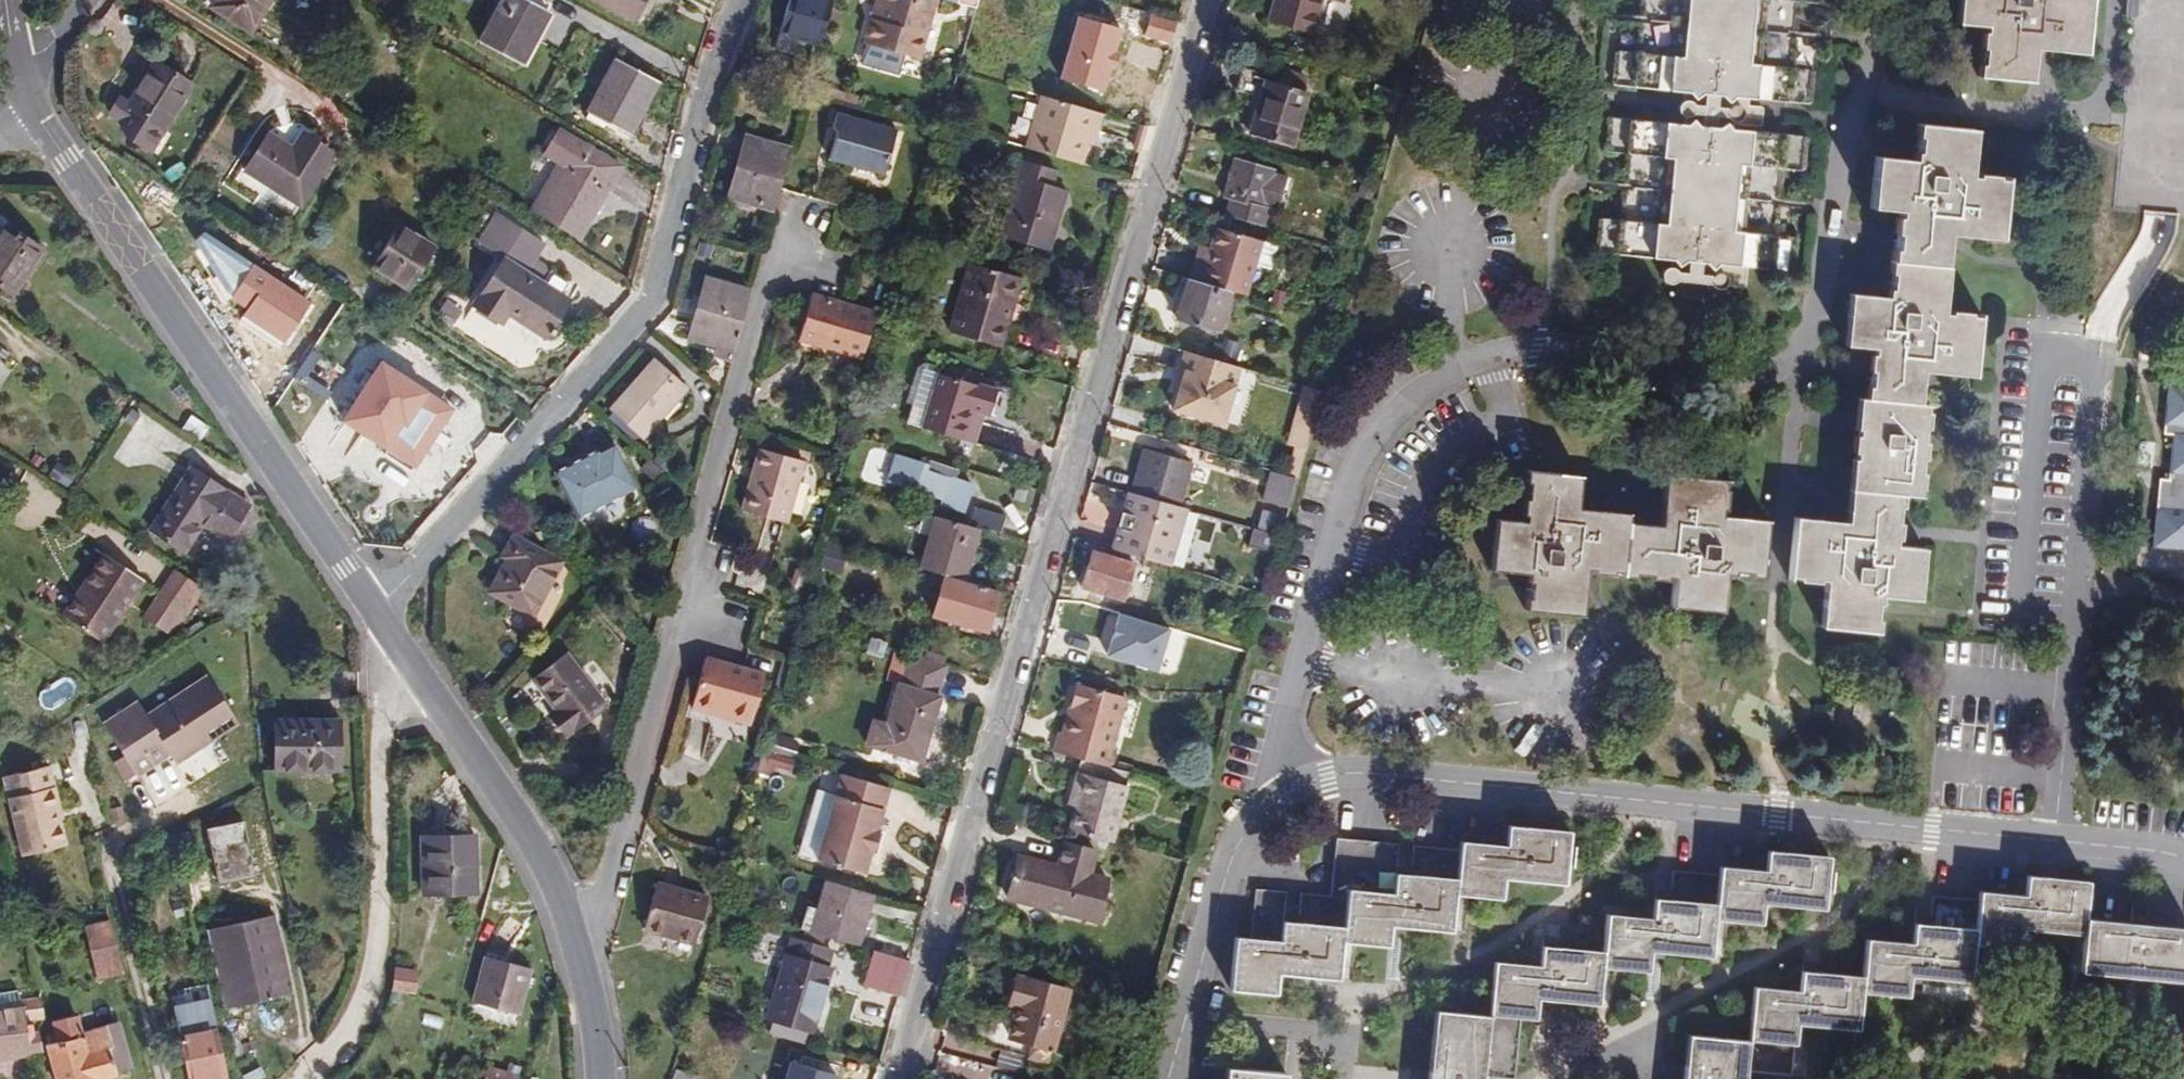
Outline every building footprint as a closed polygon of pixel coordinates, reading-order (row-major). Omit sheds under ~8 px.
[(272,0),(213,0),(209,7),(251,33),(272,0)] [(479,42),(521,64),(550,12),(527,0),(502,0),(479,42)] [(638,21),(650,0),(598,0),(638,21)] [(820,48),(833,0),(788,0),(774,48),(793,54),(797,41),(820,48)] [(934,0),(883,0),(877,20),(872,18),(865,44),(917,59),(934,0)] [(877,20),(883,0),(877,0),(872,18),(877,20)] [(1102,0),(1081,0),(1080,2),(1074,0),(1064,0),(1056,25),(1101,38),(1104,28),(1122,34),(1127,17),(1109,12),(1111,3),(1102,0)] [(1268,19),(1311,32),(1320,0),(1274,0),(1268,19)] [(1635,53),(1615,52),(1612,85),(1810,103),(1813,69),(1792,67),(1798,1),(1818,3),(1818,0),(1640,0),(1635,53)] [(1959,24),(1989,26),(1988,34),(1984,34),(1983,49),(1986,49),(1985,66),(1982,65),(1981,77),(2034,82),(2037,49),(2089,53),(2093,0),(1961,0),(1959,24)] [(2125,23),(2133,24),(2136,0),(2127,0),(2125,23)] [(628,133),(656,80),(615,58),(586,111),(604,121),(628,133)] [(165,130),(193,85),(154,60),(126,106),(165,130)] [(1264,81),(1306,93),(1309,82),(1267,70),(1264,81)] [(1259,98),(1248,135),(1290,147),(1306,93),(1264,81),(1252,77),(1247,94),(1259,98)] [(628,133),(632,135),(660,83),(656,80),(628,133)] [(1096,130),(1101,113),(1044,96),(1029,148),(1081,163),(1091,129),(1096,130)] [(583,117),(601,126),(604,121),(586,111),(583,117)] [(836,131),(828,160),(884,175),(897,129),(847,115),(842,113),(837,112),(832,127),(836,131)] [(1807,137),(1607,119),(1604,153),(1625,155),(1619,221),(1599,219),(1596,253),(1794,271),(1797,239),(1777,237),(1783,170),(1804,171),(1807,137)] [(1922,372),(1973,376),(1978,317),(1970,317),(1970,313),(1951,311),(1950,314),(1943,314),(1947,268),(1944,268),(1947,234),(1997,238),(2002,179),(1995,179),(1995,174),(1974,173),(1974,176),(1967,176),(1971,129),(1915,125),(1914,135),(1917,136),(1916,153),(1912,153),(1911,161),(1873,158),(1869,207),(1899,210),(1898,217),(1893,217),(1892,234),(1896,234),(1895,250),(1891,249),(1890,271),(1893,271),(1892,290),(1888,289),(1887,297),(1850,294),(1845,344),(1874,346),(1873,354),(1870,354),(1869,371),(1872,371),(1871,386),(1867,386),(1866,400),(1858,399),(1855,428),(1859,428),(1858,435),(1854,435),(1852,452),(1856,453),(1855,460),(1852,460),(1846,523),(1797,519),(1792,577),(1800,577),(1799,581),(1819,583),(1819,579),(1826,580),(1822,627),(1879,632),(1880,620),(1876,620),(1878,604),(1881,605),(1882,597),(1920,600),(1924,548),(1896,546),(1897,540),(1900,540),(1901,524),(1899,523),(1900,506),(1903,506),(1904,495),(1918,496),(1918,488),(1922,489),(1923,473),(1919,473),(1920,459),(1925,459),(1926,442),(1922,442),(1923,429),(1927,429),(1929,413),(1925,412),(1926,404),(1920,404),(1922,372)] [(532,210),(579,238),(622,166),(560,129),(544,156),(559,165),(532,210)] [(293,147),(268,131),(242,172),(301,207),(335,154),(302,132),(293,147)] [(744,165),(751,139),(746,138),(739,163),(744,165)] [(730,194),(775,207),(791,150),(751,139),(744,165),(739,163),(730,194)] [(2183,212),(2183,143),(2131,139),(2125,207),(2183,212)] [(1056,169),(1024,161),(1002,236),(1049,250),(1067,189),(1052,184),(1056,169)] [(1245,221),(1265,227),(1270,210),(1277,212),(1287,177),(1232,161),(1222,197),(1249,205),(1245,221)] [(548,338),(571,302),(563,296),(572,283),(551,270),(542,283),(530,276),(549,246),(504,217),(484,247),(504,260),(473,307),(501,325),(509,314),(548,338)] [(407,289),(434,247),(398,224),(373,267),(407,289)] [(0,235),(0,286),(13,295),(43,249),(7,225),(0,235)] [(1193,279),(1222,288),(1230,290),(1246,294),(1261,239),(1214,226),(1208,246),(1204,262),(1198,260),(1193,279)] [(1188,278),(1193,279),(1198,260),(1204,262),(1208,246),(1197,244),(1188,278)] [(1020,277),(969,263),(950,332),(996,345),(1007,303),(1012,305),(1020,277)] [(1218,332),(1230,290),(1222,288),(1193,279),(1188,278),(1176,320),(1218,332)] [(735,349),(751,293),(706,280),(697,310),(702,312),(695,338),(735,349)] [(812,292),(807,309),(798,340),(814,345),(827,349),(862,359),(876,311),(848,303),(812,292)] [(1012,305),(1007,303),(996,345),(1001,346),(1012,305)] [(702,312),(697,310),(690,336),(695,338),(702,312)] [(827,349),(814,345),(812,353),(825,356),(827,349)] [(1181,391),(1175,409),(1226,423),(1242,366),(1186,351),(1175,390),(1181,391)] [(922,427),(940,372),(941,368),(919,360),(906,403),(912,404),(907,423),(922,427)] [(655,361),(641,376),(645,380),(659,365),(655,361)] [(427,393),(381,363),(344,420),(384,447),(395,429),(401,433),(427,393)] [(645,380),(641,376),(611,411),(640,437),(684,388),(659,365),(645,380)] [(1246,367),(1229,419),(1241,423),(1257,371),(1246,367)] [(940,372),(922,427),(973,444),(980,424),(970,420),(973,412),(983,415),(989,417),(998,391),(940,372)] [(1308,386),(1282,472),(1294,476),(1321,390),(1308,386)] [(2170,390),(2165,438),(2174,439),(2170,477),(2163,476),(2155,553),(2183,556),(2183,391),(2170,390)] [(611,411),(604,419),(634,445),(640,437),(611,411)] [(970,420),(980,424),(983,415),(973,412),(970,420)] [(209,427),(191,414),(181,429),(200,441),(209,427)] [(389,450),(401,433),(395,429),(384,447),(389,450)] [(556,474),(578,516),(635,487),(615,448),(600,455),(599,452),(556,474)] [(751,478),(758,479),(766,450),(760,449),(751,478)] [(1148,449),(1136,494),(1181,507),(1193,462),(1148,449)] [(751,478),(742,511),(784,523),(802,461),(766,450),(758,479),(751,478)] [(940,502),(963,510),(972,485),(954,479),(957,470),(929,461),(928,463),(895,452),(886,481),(941,500),(940,502)] [(663,471),(650,458),(640,470),(654,481),(663,471)] [(58,461),(48,475),(59,482),(69,469),(58,461)] [(149,529),(183,551),(201,524),(225,541),(248,506),(190,467),(149,529)] [(1270,471),(1261,501),(1286,508),(1295,479),(1270,471)] [(1492,521),(1487,571),(1526,575),(1525,584),(1529,585),(1527,600),(1523,600),(1522,612),(1580,617),(1584,570),(1590,571),(1590,575),(1610,576),(1610,573),(1619,574),(1619,578),(1630,579),(1631,575),(1648,576),(1648,580),(1663,582),(1663,577),(1671,578),(1668,608),(1720,612),(1723,575),(1731,576),(1731,572),(1749,574),(1748,578),(1759,579),(1765,520),(1719,516),(1720,511),(1723,512),(1724,492),(1721,492),(1722,481),(1663,475),(1658,526),(1625,523),(1626,514),(1575,509),(1578,478),(1523,473),(1522,484),(1526,484),(1524,501),(1521,501),(1519,516),(1523,516),(1522,524),(1492,521)] [(1112,548),(1171,566),(1187,509),(1181,507),(1136,494),(1129,491),(1123,512),(1131,515),(1126,532),(1118,529),(1112,548)] [(1261,511),(1256,528),(1281,536),(1286,518),(1261,511)] [(1123,512),(1118,529),(1126,532),(1131,515),(1123,512)] [(994,532),(1020,540),(1024,524),(999,517),(994,532)] [(947,575),(965,580),(979,531),(936,518),(921,568),(947,575)] [(1253,528),(1248,546),(1276,553),(1281,536),(1256,528),(1253,528)] [(533,616),(562,561),(511,535),(500,557),(505,559),(488,592),(533,616)] [(1092,551),(1081,586),(1124,600),(1135,566),(1092,551)] [(62,616),(102,643),(143,580),(104,554),(62,616)] [(1135,566),(1124,600),(1141,606),(1153,571),(1135,566)] [(168,633),(180,626),(205,588),(177,569),(145,617),(168,633)] [(987,631),(999,590),(965,580),(947,575),(935,617),(987,631)] [(1080,669),(1114,679),(1129,632),(1112,627),(1112,629),(1093,624),(1080,669)] [(879,748),(921,761),(941,697),(938,696),(947,666),(897,651),(888,681),(899,684),(887,725),(879,748)] [(564,737),(606,705),(567,654),(532,680),(555,710),(548,716),(564,737)] [(707,657),(701,678),(693,709),(750,726),(765,673),(744,668),(707,657)] [(1054,752),(1081,759),(1110,767),(1115,747),(1112,746),(1125,697),(1075,684),(1069,706),(1075,708),(1072,720),(1066,718),(1062,733),(1059,732),(1054,752)] [(1069,706),(1066,718),(1072,720),(1075,708),(1069,706)] [(116,750),(138,798),(205,766),(212,781),(248,764),(223,711),(187,728),(182,718),(116,750)] [(274,722),(275,772),(310,772),(310,766),(340,766),(339,721),(274,722)] [(764,752),(794,760),(798,744),(769,735),(764,752)] [(1111,842),(1129,772),(1110,767),(1081,759),(1071,796),(1079,798),(1076,807),(1070,830),(1111,842)] [(49,765),(4,776),(23,855),(66,845),(57,808),(60,808),(49,765)] [(877,830),(889,787),(842,774),(818,860),(865,873),(870,852),(872,852),(878,830),(877,830)] [(1079,798),(1071,796),(1069,804),(1076,807),(1079,798)] [(206,828),(218,885),(256,877),(243,820),(206,828)] [(885,831),(878,830),(872,852),(878,854),(885,831)] [(477,894),(476,835),(421,836),(422,895),(477,894)] [(1282,1005),(1284,986),(1346,991),(1349,953),(1395,957),(1397,938),(1457,943),(1460,905),(1507,909),(1509,888),(1569,892),(1573,843),(1514,837),(1513,841),(1503,840),(1502,856),(1466,853),(1466,862),(1419,857),(1419,866),(1417,887),(1411,886),(1413,866),(1403,865),(1404,856),(1342,851),(1337,909),(1307,906),(1306,915),(1304,934),(1296,934),(1298,915),(1291,914),(1292,905),(1263,902),(1259,951),(1243,949),(1239,1001),(1282,1005)] [(1017,856),(1007,898),(1096,921),(1107,879),(1089,874),(1095,851),(1063,843),(1057,866),(1017,856)] [(1419,857),(1404,856),(1403,865),(1413,866),(1419,866),(1419,857)] [(1496,1026),(1443,1022),(1438,1078),(1522,1078),(1527,1028),(1540,1029),(1542,1007),(1604,1013),(1608,976),(1652,980),(1654,959),(1715,964),(1718,928),(1763,932),(1765,911),(1822,916),(1831,865),(1770,860),(1770,863),(1762,862),(1761,879),(1724,876),(1723,883),(1667,869),(1657,897),(1654,918),(1610,913),(1606,952),(1544,945),(1540,974),(1517,974),(1501,972),(1496,1026)] [(811,931),(858,945),(864,926),(867,917),(873,893),(825,880),(817,909),(811,931)] [(2183,987),(2183,931),(2085,922),(2088,887),(2028,881),(2028,885),(2019,884),(2018,901),(1982,898),(1981,906),(1932,891),(1912,938),(1866,939),(1864,976),(1801,972),(1800,997),(1775,996),(1758,994),(1753,1049),(1693,1043),(1690,1078),(1797,1078),(1801,1031),(1860,1036),(1863,999),(1910,1003),(1912,983),(1972,988),(1975,950),(2022,954),(2024,934),(2084,939),(2081,976),(2183,987)] [(695,944),(709,897),(657,882),(643,929),(695,944)] [(1307,906),(1292,905),(1291,914),(1298,915),(1306,915),(1307,906)] [(811,931),(817,909),(806,906),(800,928),(811,931)] [(260,918),(278,998),(294,994),(276,914),(260,918)] [(870,928),(872,919),(867,917),(864,926),(870,928)] [(210,929),(227,1008),(278,998),(260,918),(210,929)] [(121,972),(109,922),(84,928),(96,978),(121,972)] [(767,1018),(813,1032),(832,970),(828,968),(833,950),(791,937),(767,1018)] [(873,949),(863,986),(899,996),(910,960),(873,949)] [(519,1016),(532,969),(485,956),(472,1002),(519,1016)] [(396,967),(393,991),(416,995),(420,971),(396,967)] [(1007,1036),(1030,1042),(1052,1049),(1068,991),(1065,990),(1024,979),(1015,976),(1007,1003),(1015,1005),(1007,1036)] [(1083,992),(1103,998),(1106,987),(1086,981),(1083,992)] [(0,993),(0,1010),(19,1007),(19,1000),(17,991),(0,993)] [(43,1052),(38,1033),(33,1034),(30,1021),(44,1019),(40,1005),(38,996),(19,1000),(19,1007),(0,1010),(0,1058),(43,1052)] [(131,1073),(130,1070),(124,1046),(122,1047),(117,1030),(109,1033),(108,1030),(83,1037),(78,1017),(55,1022),(60,1042),(47,1046),(56,1078),(111,1078),(118,1077),(117,1076),(131,1073)] [(216,1029),(179,1037),(188,1078),(201,1078),(212,1077),(213,1078),(227,1078),(216,1029)] [(839,1077),(790,1063),(786,1078),(838,1078),(839,1077)] [(488,1067),(485,1078),(518,1078),(519,1076),(488,1067)] [(1286,1074),(1227,1069),(1227,1078),(1285,1078),(1286,1074)]
